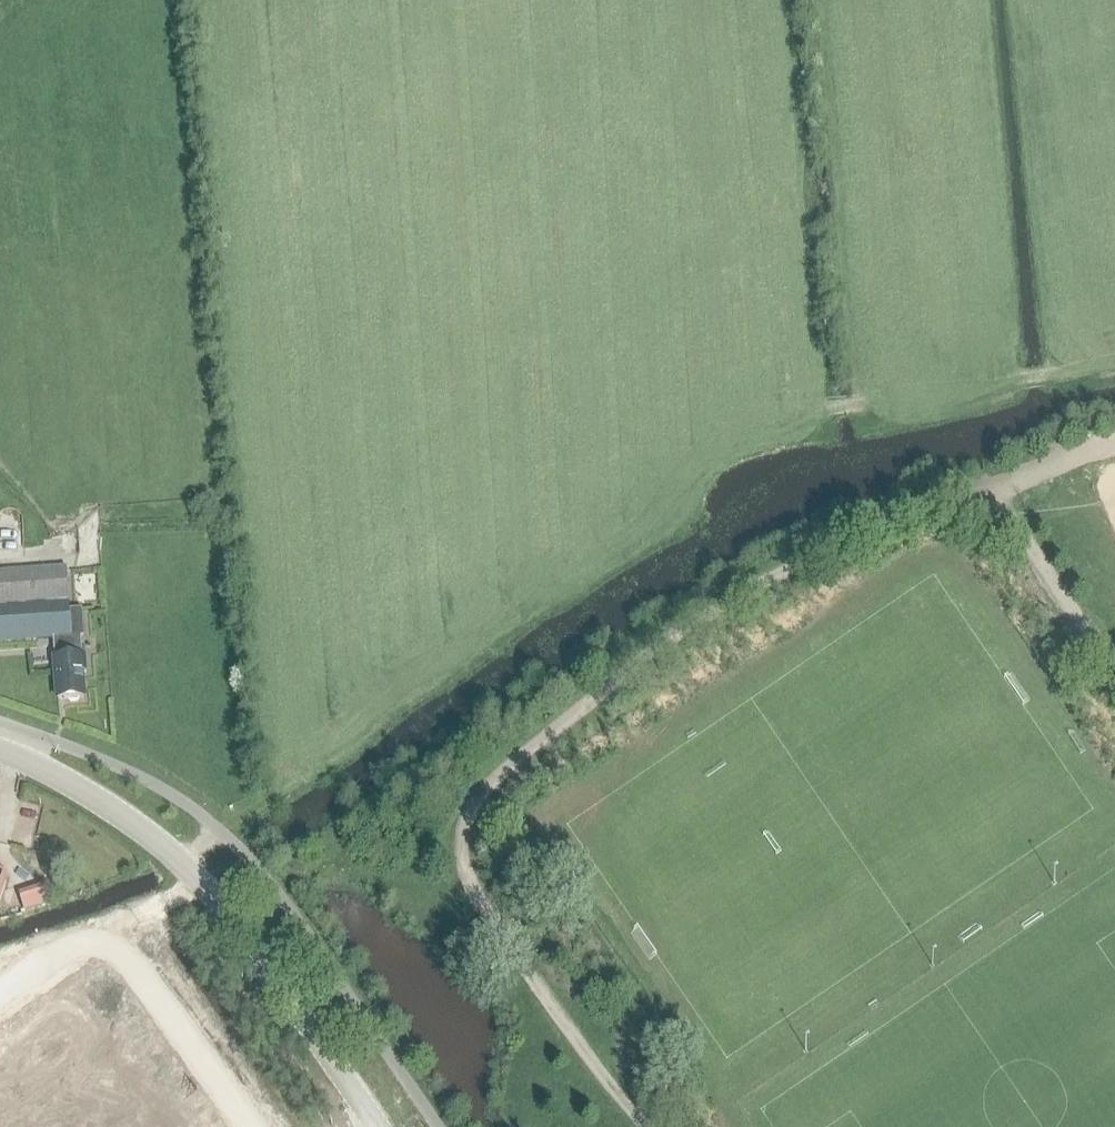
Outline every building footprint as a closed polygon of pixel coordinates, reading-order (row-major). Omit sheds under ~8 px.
[(83,698),(81,673),(86,673),(84,655),(82,656),(80,637),(83,636),(81,609),(69,610),(66,567),(0,572),(0,643),(53,639),(57,699),(83,698)] [(24,912),(55,901),(48,882),(17,893),(24,912)] [(73,1007),(105,1050),(131,1031),(99,988),(73,1007)] [(58,1068),(29,1027),(8,1042),(38,1083),(58,1068)] [(17,1098),(38,1083),(8,1042),(0,1048),(0,1074),(17,1098)] [(137,1126),(146,1120),(140,1111),(131,1118),(137,1126)] [(137,1126),(131,1118),(122,1124),(124,1126),(137,1126)]
